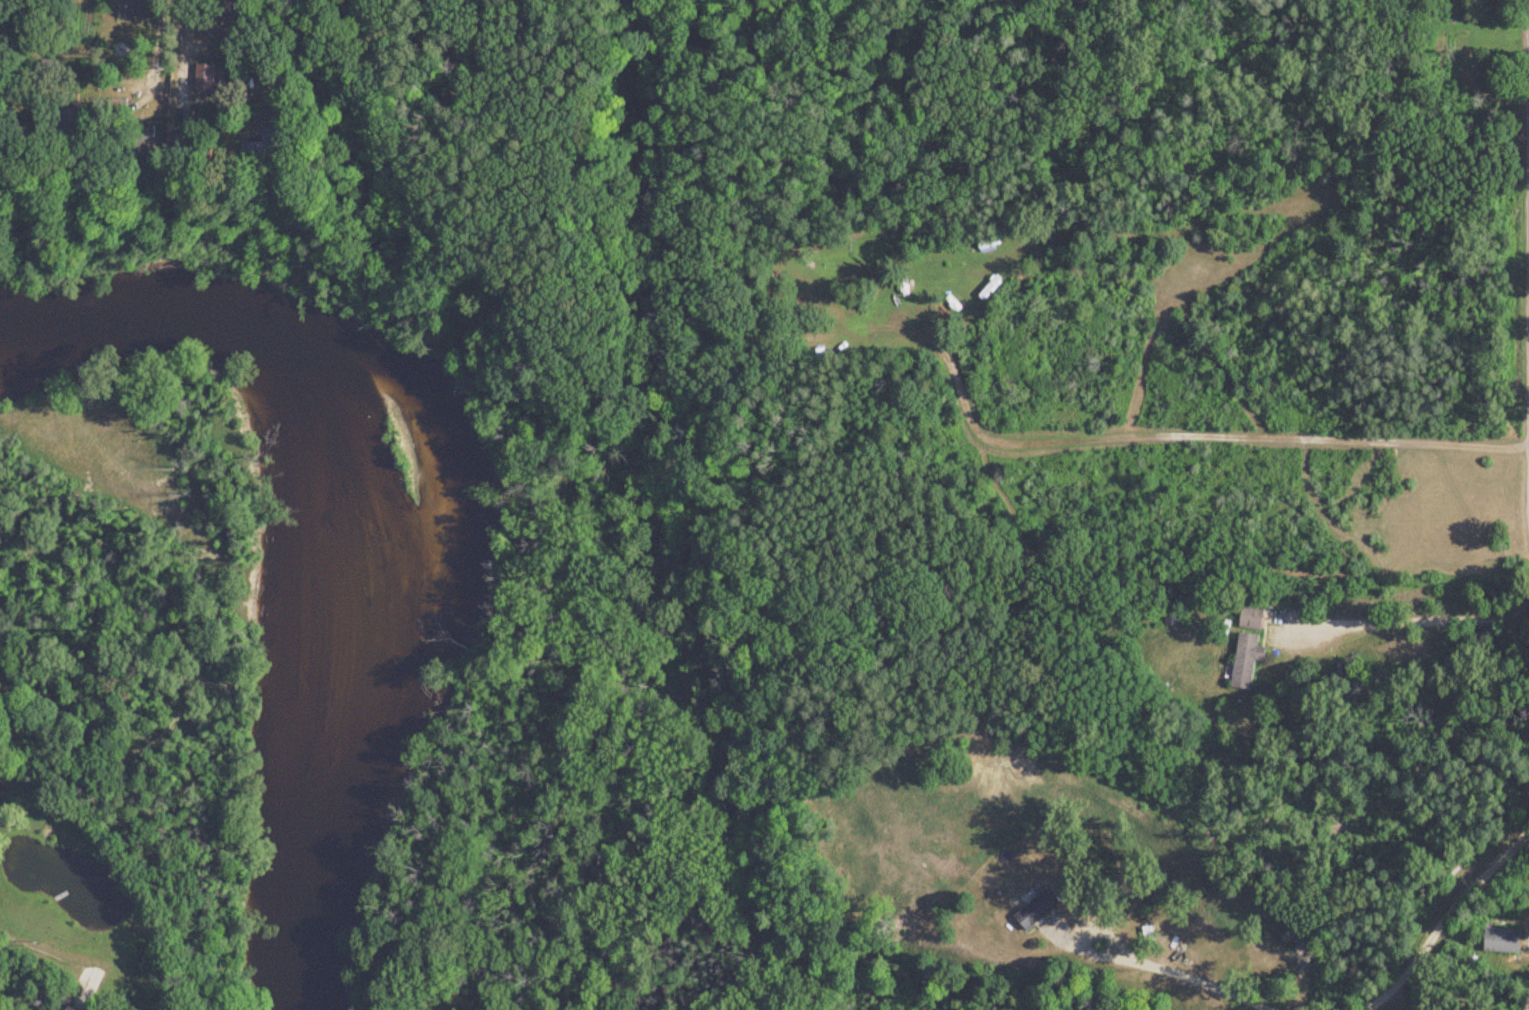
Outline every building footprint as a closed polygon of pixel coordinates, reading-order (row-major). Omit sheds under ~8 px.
[(976,298),(986,304),(999,281),(990,275),(976,298)] [(1261,609),(1239,605),(1235,627),(1257,631),(1261,609)] [(1229,688),(1248,690),(1252,661),(1261,662),(1263,648),(1254,647),(1255,635),(1236,632),(1229,688)] [(1011,918),(1024,933),(1057,904),(1044,889),(1011,918)] [(1516,930),(1481,929),(1481,954),(1516,955),(1516,930)]
